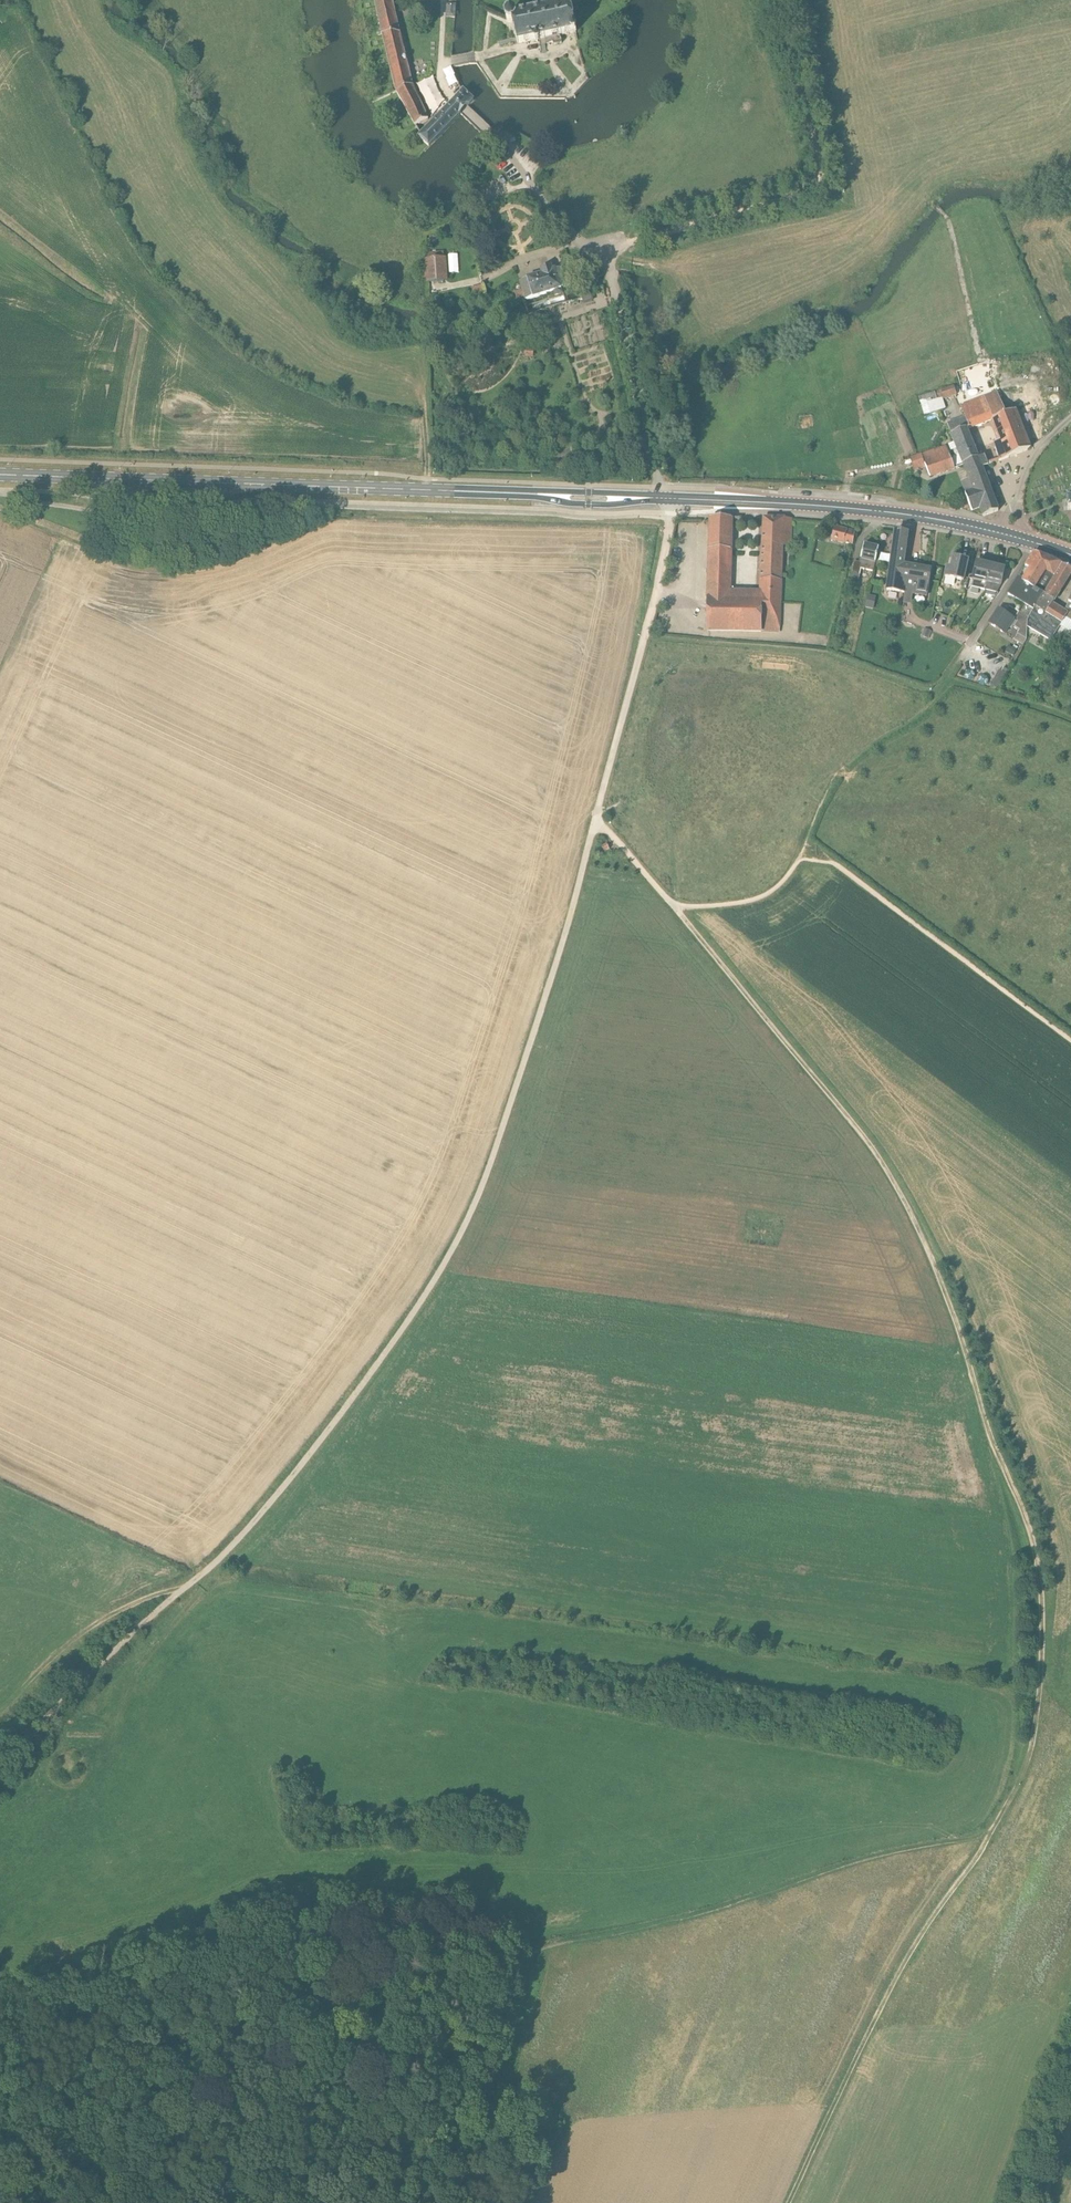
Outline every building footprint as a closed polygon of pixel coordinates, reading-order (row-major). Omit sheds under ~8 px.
[(394,7),(392,0),(375,0),(376,9),(396,91),(415,125),(428,119),(413,85),(394,7)] [(455,17),(456,5),(447,4),(446,16),(455,17)] [(507,15),(506,16),(506,17),(506,18),(506,19),(507,20),(508,21),(509,22),(510,22),(511,22),(512,22),(518,44),(536,40),(536,42),(538,42),(538,40),(539,40),(541,50),(546,50),(545,45),(545,44),(546,44),(552,43),(553,43),(553,44),(553,45),(562,43),(560,36),(576,32),(570,4),(516,16),(516,15),(515,14),(514,13),(513,12),(512,12),(511,12),(510,12),(509,12),(509,13),(508,13),(507,14),(507,15)] [(455,99),(419,136),(429,146),(464,109),(473,99),(463,90),(455,99)] [(427,279),(427,282),(447,281),(445,257),(443,258),(443,252),(426,253),(426,259),(425,259),(425,263),(417,264),(419,279),(427,279)] [(570,284),(565,266),(552,270),(551,266),(541,269),(542,273),(521,279),(524,288),(526,297),(554,289),(556,293),(564,291),(563,287),(570,284)] [(580,294),(583,304),(593,301),(590,291),(580,294)] [(525,357),(533,358),(534,347),(525,347),(525,357)] [(954,386),(940,390),(944,399),(957,395),(954,386)] [(947,425),(962,463),(978,457),(967,429),(970,428),(970,429),(991,421),(999,441),(994,443),(999,461),(1028,450),(1030,446),(1023,427),(1035,422),(1021,386),(1009,390),(1008,389),(960,407),(964,418),(947,425)] [(943,447),(917,457),(909,460),(913,470),(923,467),(927,476),(951,467),(943,447)] [(978,457),(962,463),(972,490),(965,493),(972,511),(980,508),(983,517),(998,511),(982,468),(989,465),(984,455),(979,458),(978,457)] [(709,517),(709,521),(708,590),(731,590),(733,519),(734,519),(734,518),(733,518),(733,517),(709,517)] [(783,518),(764,518),(764,591),(780,591),(781,543),(790,543),(791,518),(783,518)] [(853,543),(856,532),(835,527),(832,539),(853,543)] [(895,531),(892,567),(903,568),(903,565),(908,533),(895,531)] [(879,548),(864,545),(860,562),(855,561),(851,581),(858,582),(861,569),(873,572),(879,548)] [(1034,552),(1033,554),(1025,566),(1026,567),(1018,579),(1033,589),(1024,604),(1019,612),(1028,618),(1029,615),(1063,565),(1034,552)] [(968,560),(953,557),(952,567),(948,566),(946,577),(964,581),(968,560)] [(971,587),(986,590),(991,565),(977,562),(971,587)] [(903,568),(892,567),(889,591),(908,593),(908,592),(918,593),(918,596),(928,597),(931,569),(903,565),(903,568)] [(986,590),(997,593),(1001,585),(1002,585),(1005,569),(991,565),(986,590)] [(1028,618),(1026,621),(1025,626),(1027,627),(1050,640),(1066,617),(1070,621),(1070,598),(1064,611),(1052,603),(1070,573),(1070,568),(1063,565),(1029,615),(1028,618)] [(1008,594),(1024,604),(1033,589),(1018,579),(1008,594)] [(764,591),(731,590),(708,590),(707,592),(708,592),(707,631),(780,631),(780,591),(764,591)] [(989,623),(1005,634),(1014,619),(999,608),(989,623)] [(1027,638),(1027,627),(1025,626),(1026,621),(1028,618),(1019,612),(1016,617),(1017,622),(1014,626),(1019,630),(1017,634),(1018,634),(1014,640),(1023,645),(1027,638)] [(932,631),(924,628),(921,636),(929,639),(932,631)] [(1005,654),(1012,658),(1015,652),(1008,648),(1005,654)] [(997,689),(1006,674),(999,670),(990,685),(997,689)]
